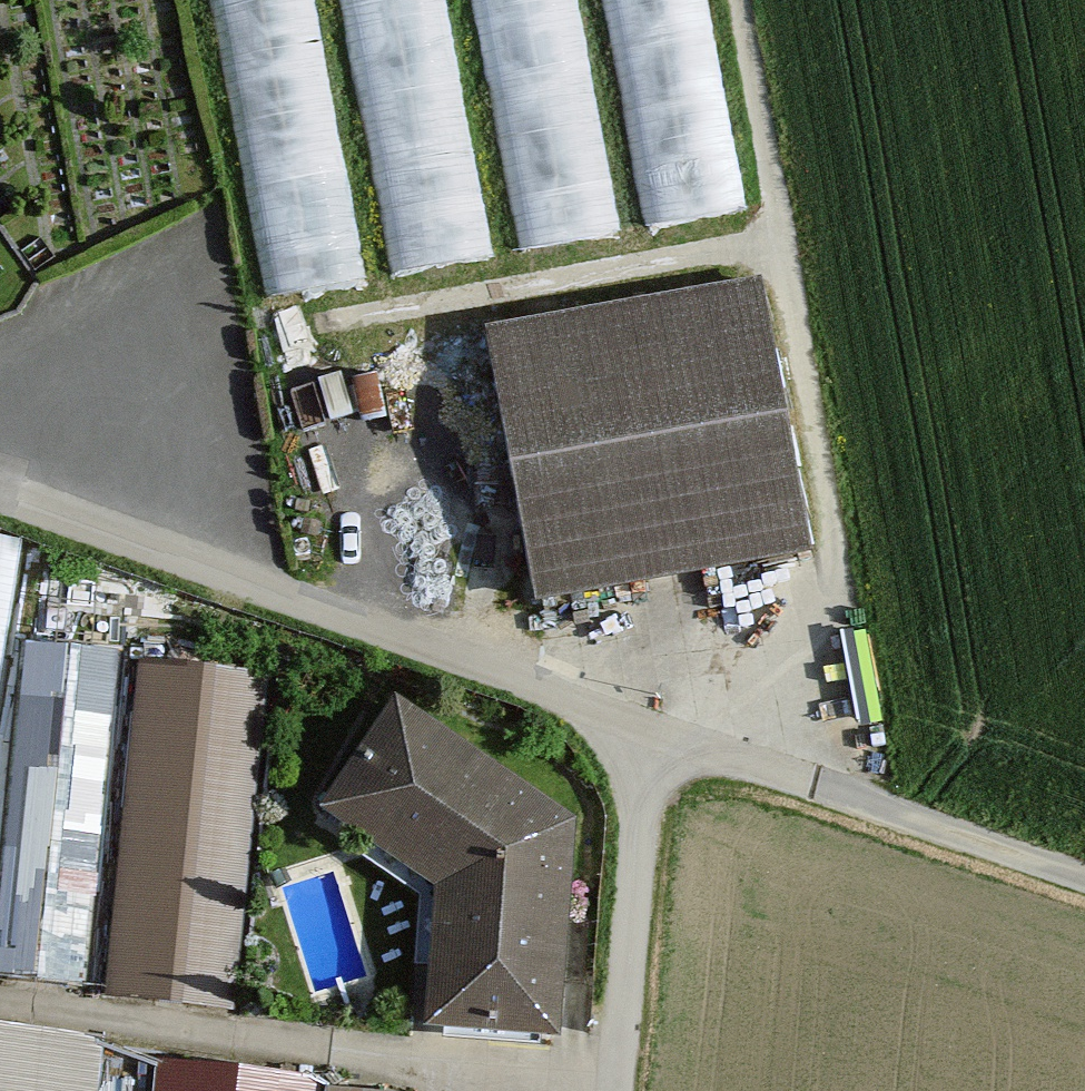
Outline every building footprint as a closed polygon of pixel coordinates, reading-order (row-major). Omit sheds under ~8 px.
[(259,309),(364,290),(311,0),(202,0),(259,309)] [(384,288),(489,269),(439,0),(331,0),(384,288)] [(512,265),(617,246),(572,0),(463,0),(512,265)] [(641,242),(745,222),(705,0),(596,0),(641,242)] [(763,276),(484,322),(530,599),(809,553),(763,276)] [(24,550),(0,546),(0,691),(24,550)] [(119,655),(21,645),(0,883),(0,989),(88,998),(119,655)] [(271,675),(139,663),(110,1001),(242,1013),(271,675)] [(314,800),(424,886),(419,1030),(566,1037),(570,883),(571,830),(558,807),(394,695),(314,800)] [(0,1031),(0,1090),(97,1090),(102,1040),(0,1031)] [(327,1090),(328,1078),(158,1062),(155,1090),(343,1090),(327,1090)]
